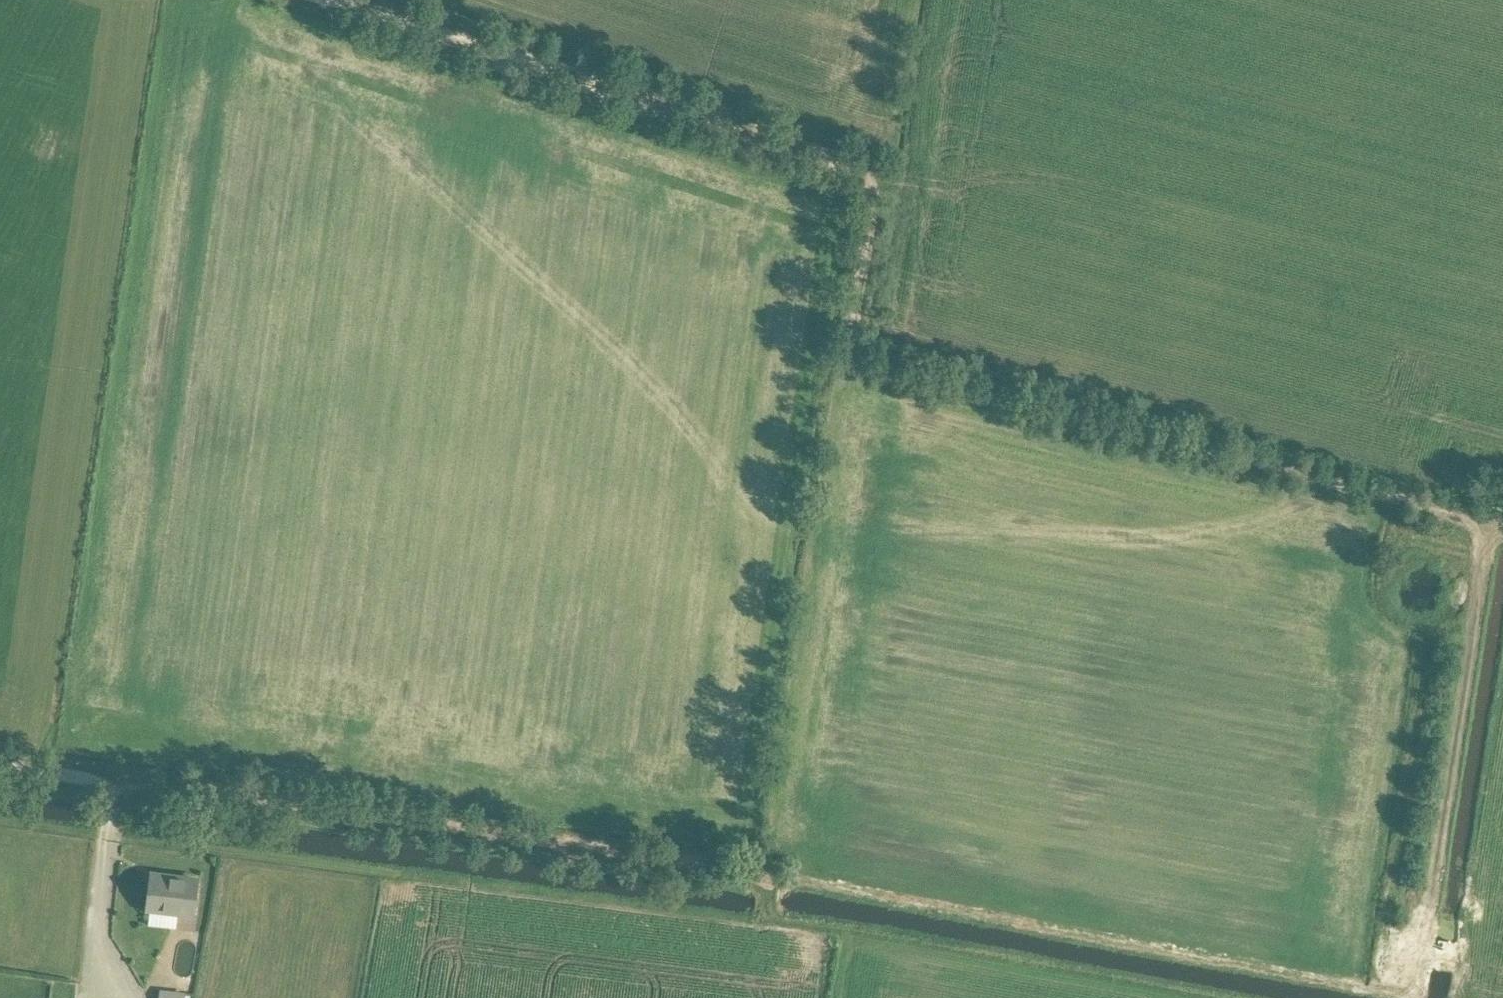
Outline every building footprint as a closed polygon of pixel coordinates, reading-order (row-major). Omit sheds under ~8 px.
[(151,874),(147,908),(194,913),(198,879),(151,874)] [(191,992),(165,988),(164,997),(190,997),(191,992)]
